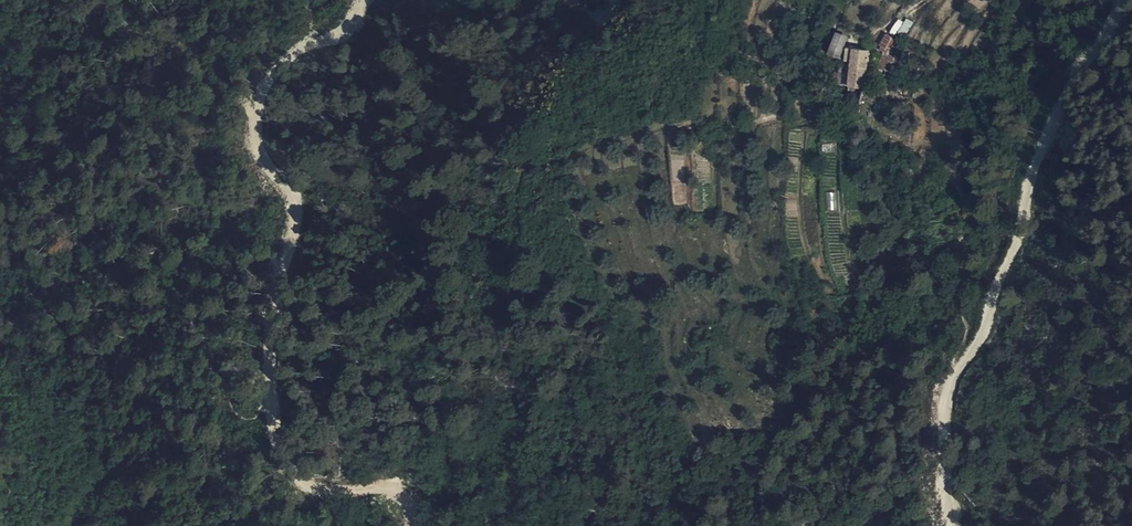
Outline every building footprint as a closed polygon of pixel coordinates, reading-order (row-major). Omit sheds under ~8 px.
[(845,43),(851,33),(839,28),(827,52),(842,55),(845,43)] [(867,65),(869,46),(853,44),(851,63),(867,65)] [(867,65),(851,63),(850,73),(866,75),(867,65)] [(849,80),(865,81),(866,75),(850,73),(849,80)] [(847,96),(863,98),(865,81),(849,80),(847,96)] [(825,192),(826,210),(836,210),(835,192),(825,192)]
